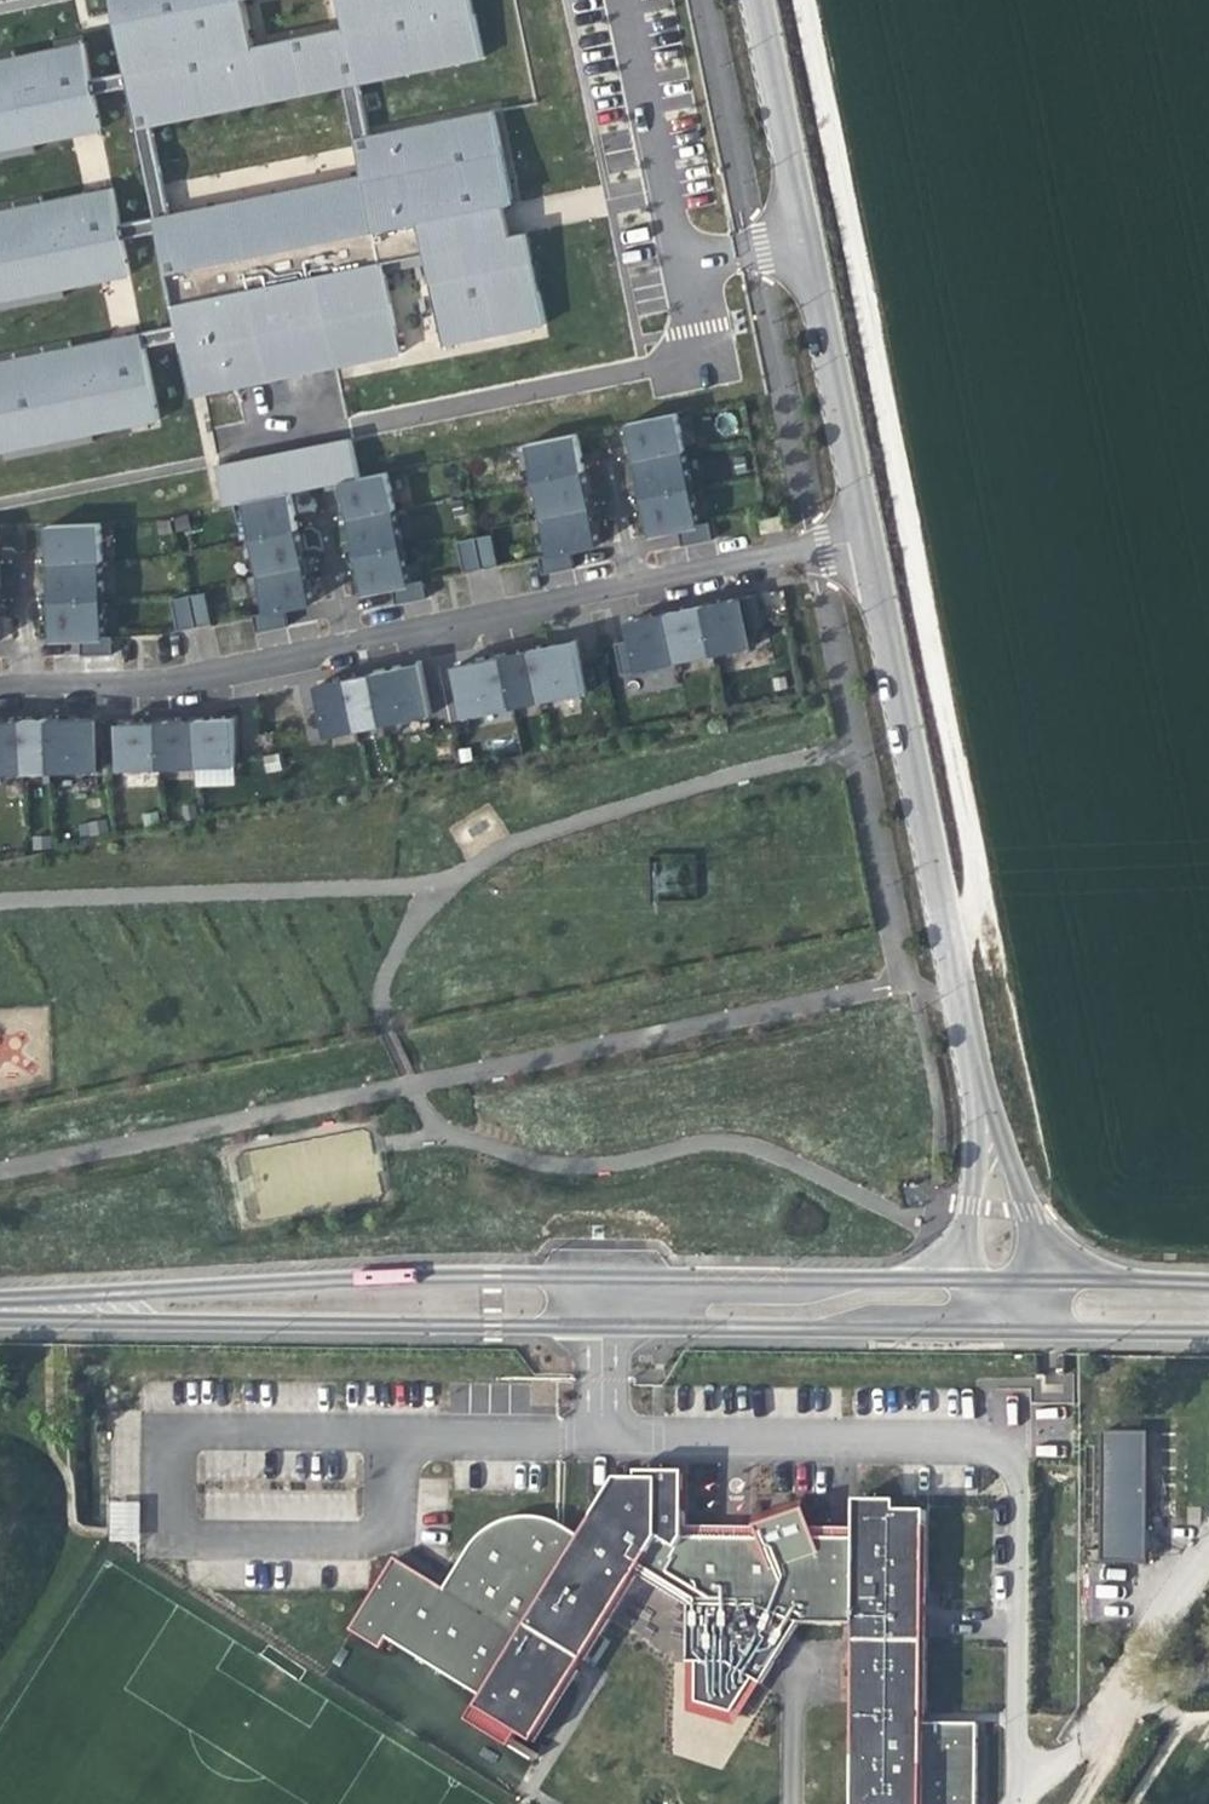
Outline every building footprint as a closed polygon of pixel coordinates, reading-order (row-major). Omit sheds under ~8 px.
[(127,72),(130,84),(138,127),(152,124),(265,101),(254,46),(245,0),(113,0),(115,11),(127,9),(139,70),(127,72)] [(347,28),(358,82),(484,57),(475,13),(467,15),(464,0),(341,0),(347,28)] [(467,15),(475,13),(472,0),(464,0),(467,15)] [(127,9),(115,11),(127,72),(139,70),(127,9)] [(254,46),(265,101),(347,85),(358,82),(347,28),(254,46)] [(0,60),(0,149),(32,143),(72,135),(69,118),(98,112),(93,92),(91,79),(84,43),(0,60)] [(127,72),(91,79),(93,92),(130,84),(127,72)] [(347,85),(357,137),(369,135),(358,82),(347,85)] [(365,175),(383,262),(427,253),(499,239),(492,207),(506,204),(513,203),(495,109),(369,135),(357,137),(365,175)] [(101,129),(98,112),(69,118),(72,135),(101,129)] [(138,127),(157,217),(171,214),(152,124),(138,127)] [(75,137),(83,182),(109,177),(101,133),(75,137)] [(32,143),(0,149),(0,158),(33,151),(32,143)] [(401,353),(385,272),(383,262),(365,175),(171,214),(157,217),(159,230),(179,325),(181,338),(193,335),(205,393),(401,353)] [(123,237),(120,224),(113,187),(0,210),(0,300),(62,288),(101,280),(98,264),(127,258),(123,237)] [(512,236),(506,204),(492,207),(499,239),(512,236)] [(123,237),(159,230),(157,217),(120,224),(123,237)] [(527,233),(519,234),(531,293),(539,291),(527,233)] [(512,236),(499,239),(427,253),(429,263),(446,344),(546,323),(539,291),(531,293),(519,234),(512,236)] [(429,263),(427,253),(383,262),(385,272),(429,263)] [(130,274),(127,258),(98,264),(101,280),(130,274)] [(129,278),(102,284),(112,328),(139,322),(129,278)] [(62,288),(0,300),(0,309),(64,296),(62,288)] [(142,332),(145,345),(181,338),(179,325),(142,332)] [(145,345),(142,332),(0,361),(0,451),(6,450),(91,433),(130,425),(127,409),(157,403),(145,345)] [(193,395),(205,393),(193,335),(181,338),(193,395)] [(160,419),(157,403),(127,409),(130,425),(160,419)] [(633,445),(636,460),(685,450),(678,413),(629,422),(633,445)] [(93,440),(91,433),(6,450),(7,458),(93,440)] [(528,443),(535,480),(585,470),(582,455),(577,434),(528,443)] [(360,478),(352,438),(252,458),(260,498),(291,491),(342,481),(360,478)] [(640,478),(643,497),(693,487),(685,450),(636,460),(640,478)] [(227,504),(244,501),(260,498),(252,458),(220,464),(227,504)] [(535,480),(542,517),(592,507),(589,490),(585,470),(535,480)] [(347,506),(349,518),(396,509),(388,472),(360,478),(342,481),(347,506)] [(651,534),(679,528),(700,524),(693,487),(643,497),(647,516),(651,534)] [(244,501),(252,538),(298,529),(294,510),(291,491),(260,498),(244,501)] [(592,507),(542,517),(550,554),(571,549),(599,544),(596,526),(592,507)] [(353,537),(357,555),(403,546),(396,509),(349,518),(353,537)] [(783,515),(761,518),(764,531),(785,527),(783,515)] [(710,522),(700,524),(679,528),(683,545),(714,539),(710,522)] [(49,552),(50,562),(103,561),(102,523),(49,524),(49,552)] [(252,538),(259,575),(306,565),(302,549),(298,529),(252,538)] [(493,534),(476,537),(482,568),(499,565),(493,534)] [(476,537),(459,541),(465,572),(482,568),(476,537)] [(364,592),(393,586),(411,583),(403,546),(357,555),(360,572),(364,592)] [(575,567),(571,549),(550,554),(541,556),(544,573),(575,567)] [(50,588),(51,600),(104,599),(103,561),(50,562),(50,588)] [(259,575),(267,612),(285,608),(313,603),(309,580),(306,565),(259,575)] [(428,597),(424,580),(411,583),(393,586),(396,603),(428,597)] [(207,592),(190,595),(196,626),(213,623),(207,592)] [(178,629),(196,626),(190,595),(172,598),(178,629)] [(764,625),(758,595),(723,602),(704,605),(713,655),(751,647),(746,629),(764,625)] [(52,638),(81,637),(105,636),(104,599),(51,600),(51,615),(52,638)] [(677,662),(713,655),(704,605),(683,610),(667,613),(677,662)] [(267,612),(254,614),(257,632),(288,625),(285,608),(267,612)] [(622,673),(677,662),(667,613),(652,616),(630,621),(634,639),(616,642),(622,673)] [(105,636),(81,637),(82,654),(114,653),(113,636),(105,636)] [(544,647),(530,650),(540,701),(586,692),(576,641),(544,647)] [(518,653),(503,656),(513,707),(540,701),(530,650),(518,653)] [(488,658),(457,665),(467,716),(513,707),(503,656),(488,658)] [(392,669),(373,673),(383,724),(429,715),(419,664),(392,669)] [(359,676),(346,678),(356,730),(383,724),(373,673),(359,676)] [(336,680),(319,684),(330,735),(356,730),(346,678),(336,680)] [(63,718),(50,719),(51,771),(98,770),(97,717),(63,718)] [(33,719),(22,720),(23,772),(51,771),(50,719),(33,719)] [(215,719),(196,720),(198,766),(235,765),(234,719),(215,719)] [(23,772),(22,720),(0,720),(0,773),(23,772)] [(177,721),(159,721),(160,768),(198,766),(196,720),(177,721)] [(138,722),(121,722),(123,769),(160,768),(159,721),(138,722)] [(1103,1432),(1101,1562),(1146,1562),(1146,1551),(1147,1433),(1103,1432)] [(682,1602),(687,1605),(686,1661),(696,1661),(695,1701),(730,1712),(751,1678),(758,1683),(771,1662),(796,1622),(853,1623),(851,1803),(974,1803),(975,1723),(935,1722),(935,1731),(921,1731),(921,1722),(924,1511),(895,1510),(854,1510),(854,1527),(854,1538),(814,1537),(811,1527),(807,1516),(757,1534),(758,1537),(683,1536),(683,1525),(683,1471),(635,1471),(635,1477),(615,1477),(580,1535),(553,1519),(531,1515),(508,1517),(487,1527),(472,1540),(440,1592),(425,1583),(428,1578),(393,1557),(348,1629),(379,1648),(385,1638),(480,1696),(474,1707),(517,1733),(531,1742),(575,1669),(566,1663),(572,1653),(582,1659),(635,1573),(682,1602)] [(754,1526),(757,1534),(807,1516),(800,1497),(750,1515),(754,1526)] [(108,1500),(107,1540),(138,1540),(139,1500),(108,1500)] [(854,1500),(854,1510),(895,1510),(895,1500),(854,1500)] [(757,1534),(754,1526),(683,1525),(683,1536),(758,1537),(757,1534)] [(811,1527),(814,1537),(854,1538),(854,1527),(811,1527)] [(566,1663),(575,1669),(582,1659),(572,1653),(566,1663)] [(696,1661),(686,1661),(686,1710),(732,1725),(758,1683),(751,1678),(730,1712),(695,1701),(696,1661)] [(517,1733),(474,1707),(465,1720),(509,1747),(517,1733)] [(935,1731),(935,1722),(921,1722),(921,1731),(935,1731)]
